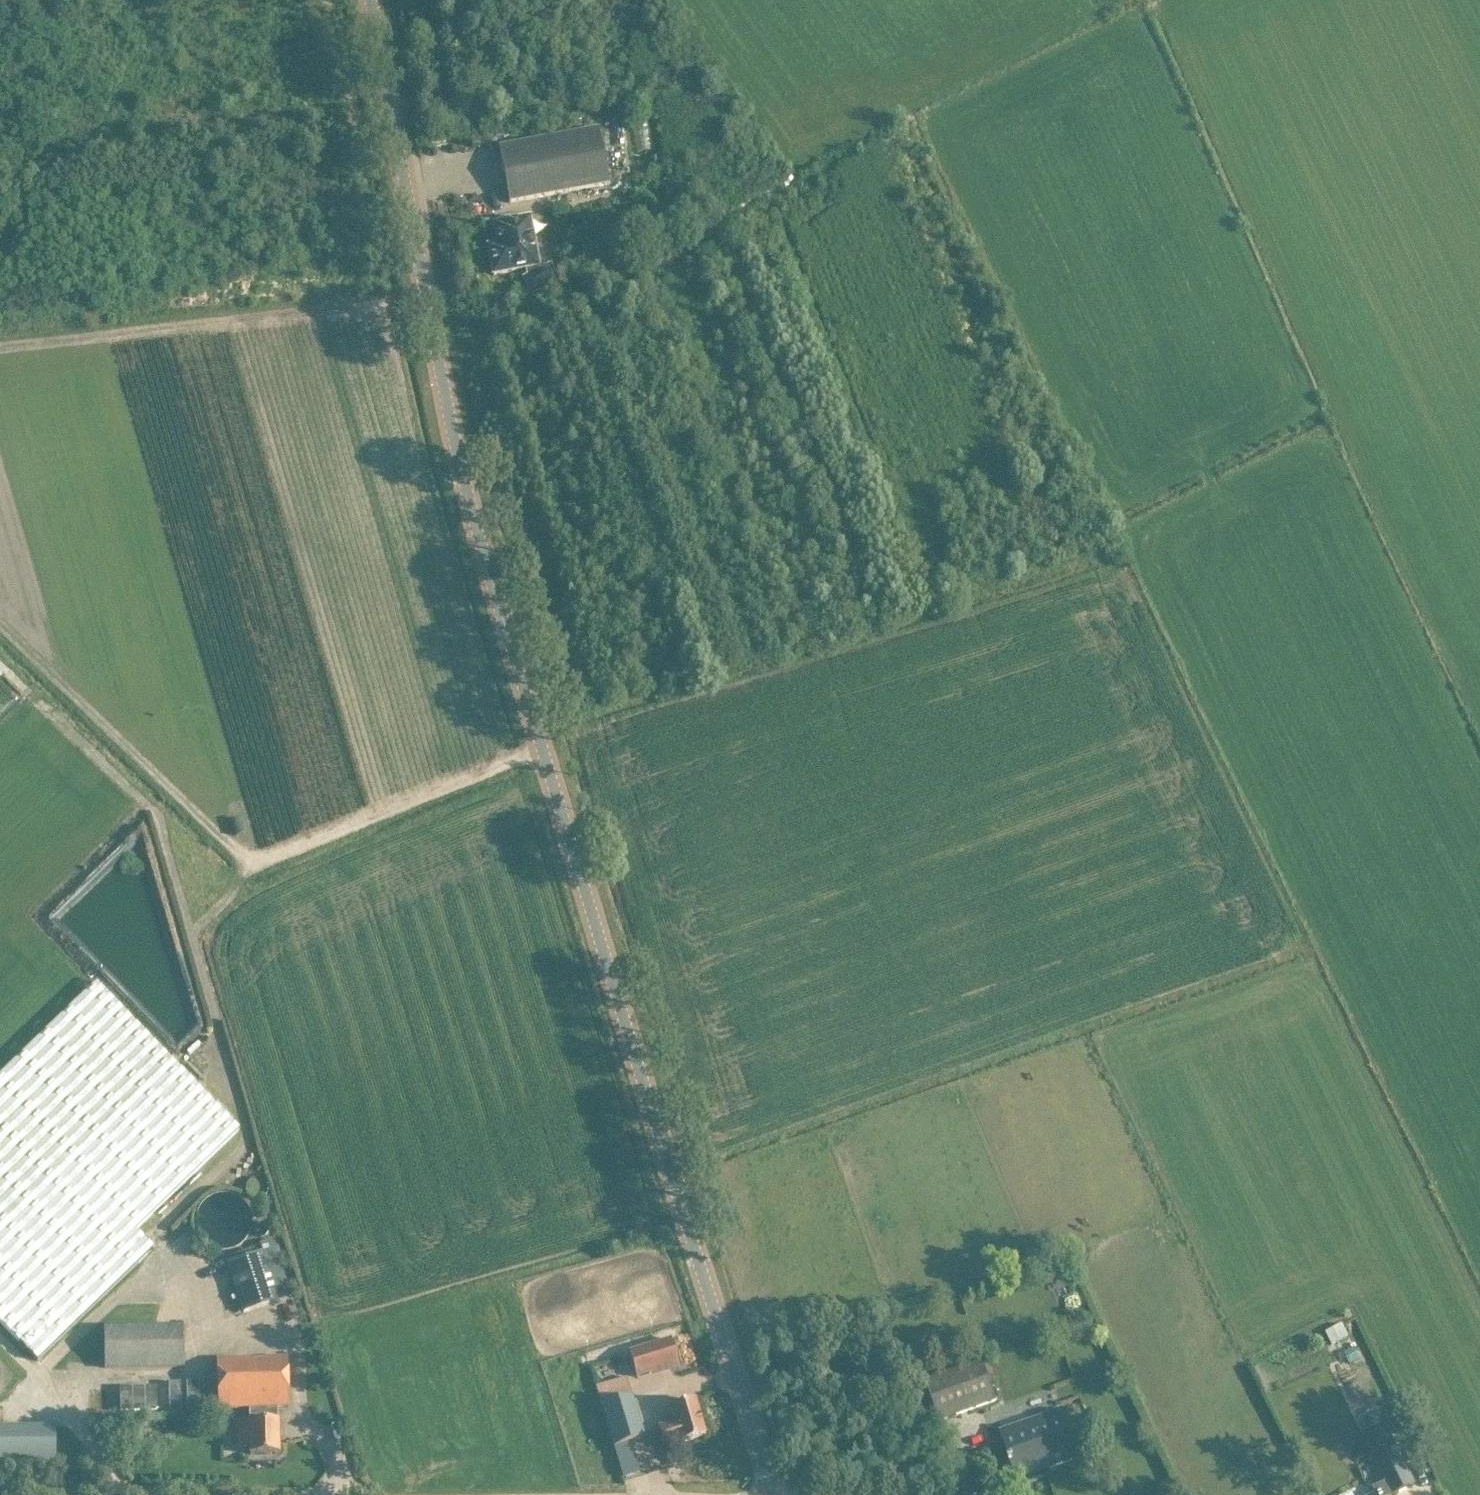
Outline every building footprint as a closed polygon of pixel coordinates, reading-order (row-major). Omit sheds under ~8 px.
[(610,185),(599,129),(499,148),(510,203),(610,185)] [(488,247),(490,255),(493,275),(527,269),(528,277),(524,279),(532,295),(558,283),(551,266),(539,272),(538,267),(539,267),(530,218),(511,221),(511,217),(497,220),(498,224),(494,225),(498,245),(497,245),(488,247)] [(194,1175),(240,1129),(97,981),(0,1076),(0,1322),(38,1361),(154,1249),(136,1231),(194,1175)] [(196,1219),(196,1221),(196,1224),(196,1226),(197,1229),(197,1231),(198,1233),(201,1237),(204,1241),(206,1243),(208,1245),(210,1246),(212,1247),(216,1249),(221,1249),(226,1249),(231,1249),(233,1248),(236,1247),(238,1246),(240,1245),(242,1243),(244,1241),(247,1237),(249,1233),(251,1229),(252,1221),(251,1214),(249,1209),(247,1205),(245,1203),(242,1200),(240,1199),(238,1197),(231,1194),(226,1193),(221,1193),(216,1194),(214,1195),(212,1196),(210,1197),(208,1199),(206,1200),(204,1202),(202,1203),(201,1205),(198,1209),(197,1212),(197,1214),(196,1217),(196,1219)] [(262,1251),(226,1265),(243,1314),(293,1297),(273,1239),(260,1243),(262,1251)] [(1341,1323),(1324,1332),(1331,1345),(1348,1336),(1341,1323)] [(104,1329),(104,1349),(105,1369),(185,1367),(184,1327),(104,1329)] [(636,1378),(660,1371),(679,1365),(671,1340),(652,1346),(630,1353),(636,1378)] [(998,1401),(986,1369),(982,1358),(924,1378),(928,1390),(940,1422),(998,1401)] [(288,1359),(217,1360),(218,1389),(218,1409),(249,1408),(250,1422),(236,1423),(237,1448),(250,1448),(250,1455),(280,1455),(278,1408),(289,1408),(289,1388),(288,1359)] [(645,1439),(639,1420),(628,1379),(597,1389),(609,1429),(614,1448),(645,1439)] [(180,1384),(169,1384),(170,1413),(181,1413),(180,1384)] [(186,1384),(187,1413),(200,1412),(198,1384),(186,1384)] [(121,1413),(133,1413),(132,1388),(121,1388),(121,1413)] [(144,1413),(144,1388),(132,1388),(133,1413),(144,1413)] [(155,1413),(155,1388),(144,1388),(144,1413),(155,1413)] [(695,1401),(676,1407),(671,1408),(676,1423),(660,1427),(660,1428),(665,1447),(705,1436),(695,1401)] [(1076,1459),(1072,1447),(1060,1413),(1030,1423),(1032,1428),(1004,1438),(1011,1459),(1010,1460),(1011,1464),(1012,1463),(1016,1474),(1045,1464),(1047,1469),(1076,1459)] [(145,1436),(145,1415),(96,1417),(97,1437),(145,1436)] [(1369,1448),(1386,1482),(1392,1494),(1397,1494),(1416,1486),(1393,1437),(1369,1448)] [(1375,1494),(1392,1494),(1386,1482),(1372,1489),(1375,1494)]
